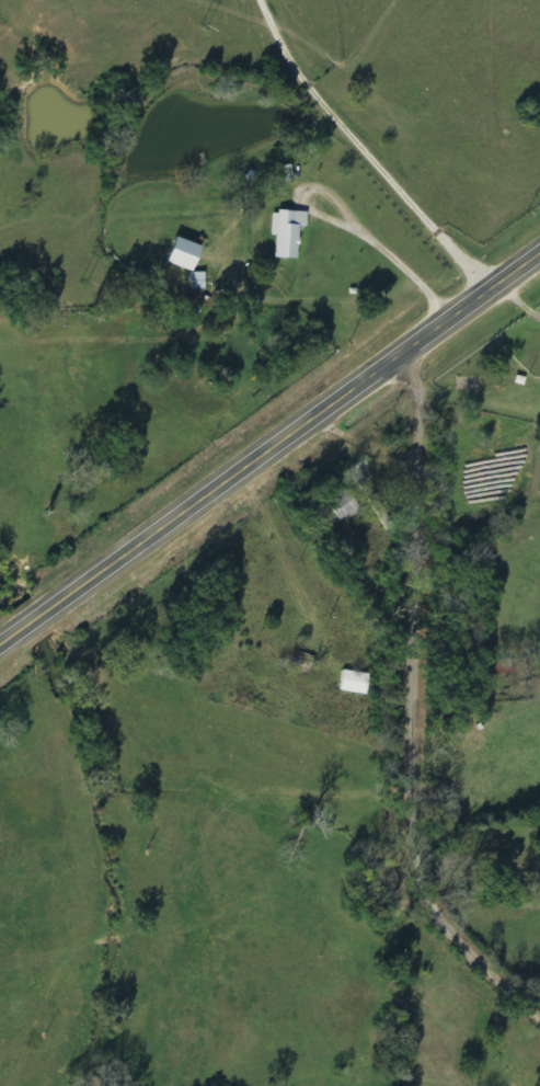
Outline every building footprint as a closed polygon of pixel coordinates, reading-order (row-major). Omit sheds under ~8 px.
[(299,260),(301,228),(308,229),(309,214),(274,213),(273,237),(277,237),(276,260),(299,260)] [(168,265),(194,272),(201,246),(175,239),(168,265)] [(206,291),(206,273),(191,273),(191,291),(206,291)] [(337,523),(361,515),(352,492),(329,500),(337,523)] [(341,692),(367,696),(371,675),(345,671),(341,692)]
